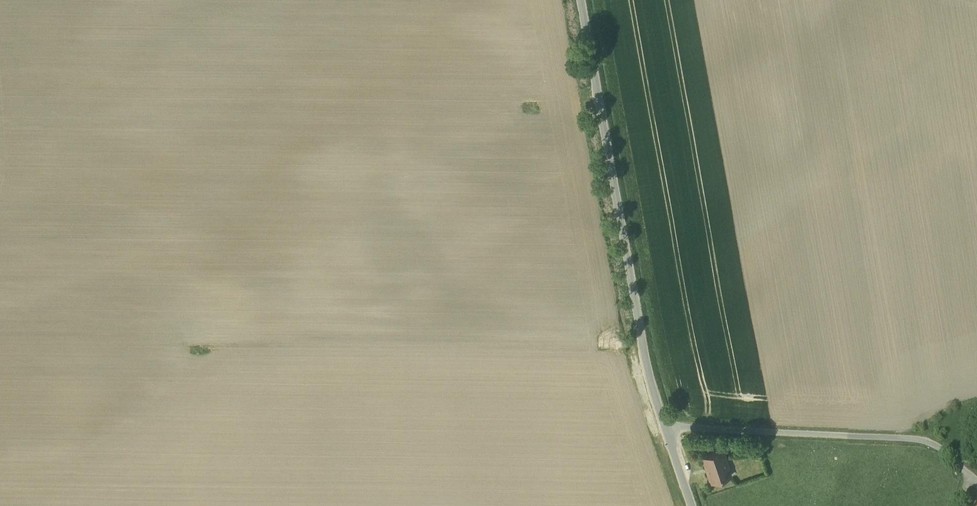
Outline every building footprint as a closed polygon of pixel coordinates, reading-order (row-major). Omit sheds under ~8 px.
[(722,450),(703,457),(712,481),(731,474),(722,450)]
